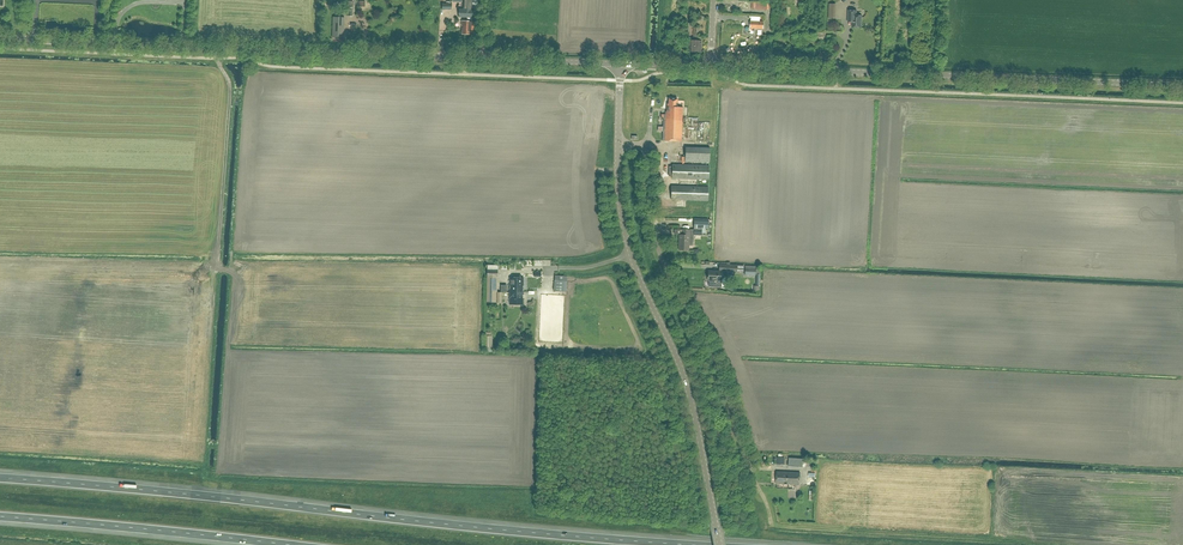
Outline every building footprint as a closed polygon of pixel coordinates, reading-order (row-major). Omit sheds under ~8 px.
[(463,9),(459,9),(458,17),(473,18),(473,10),(471,10),(472,0),(463,0),(463,9)] [(861,27),(862,15),(856,15),(856,10),(848,10),(848,22),(852,22),(852,27),(861,27)] [(344,38),(344,18),(333,17),(332,37),(344,38)] [(461,21),(461,25),(462,26),(462,34),(470,35),(470,32),(475,32),(475,22),(472,22),(472,21),(461,21)] [(698,36),(699,36),(699,27),(694,27),(693,40),(690,40),(690,52),(701,52),(702,37),(698,37),(698,36)] [(661,114),(661,117),(663,118),(662,141),(681,141),(683,107),(677,107),(677,99),(669,98),(668,104),(667,104),(667,112),(666,112),(666,114),(661,114)] [(685,161),(709,162),(710,148),(685,147),(685,161)] [(672,180),(708,182),(709,166),(672,164),(672,180)] [(708,201),(708,186),(671,184),(671,200),(708,201)] [(690,230),(682,230),(682,235),(679,235),(679,250),(689,251),(689,241),(690,241),(690,230)] [(722,281),(722,272),(737,273),(737,266),(720,265),(719,272),(708,271),(708,280),(709,280),(708,286),(714,286),(714,280),(722,281)] [(744,275),(755,276),(756,276),(756,277),(759,277),(760,269),(745,268),(744,275)] [(497,291),(497,282),(497,274),(487,274),(487,291),(497,291)] [(509,291),(523,291),(523,290),(523,286),(524,278),(509,277),(509,291)] [(555,290),(564,289),(564,279),(554,280),(555,290)] [(734,288),(724,283),(722,287),(732,292),(734,288)] [(497,291),(487,291),(486,302),(501,302),(502,293),(497,293),(497,291)] [(523,291),(509,291),(509,304),(523,304),(523,298),(523,295),(523,291)] [(493,342),(492,342),(492,336),(491,335),(491,332),(486,332),(485,348),(486,348),(486,352),(493,352),(493,347),(493,342)] [(803,458),(789,457),(788,467),(803,468),(803,458)] [(800,472),(777,471),(776,483),(799,485),(800,472)]
